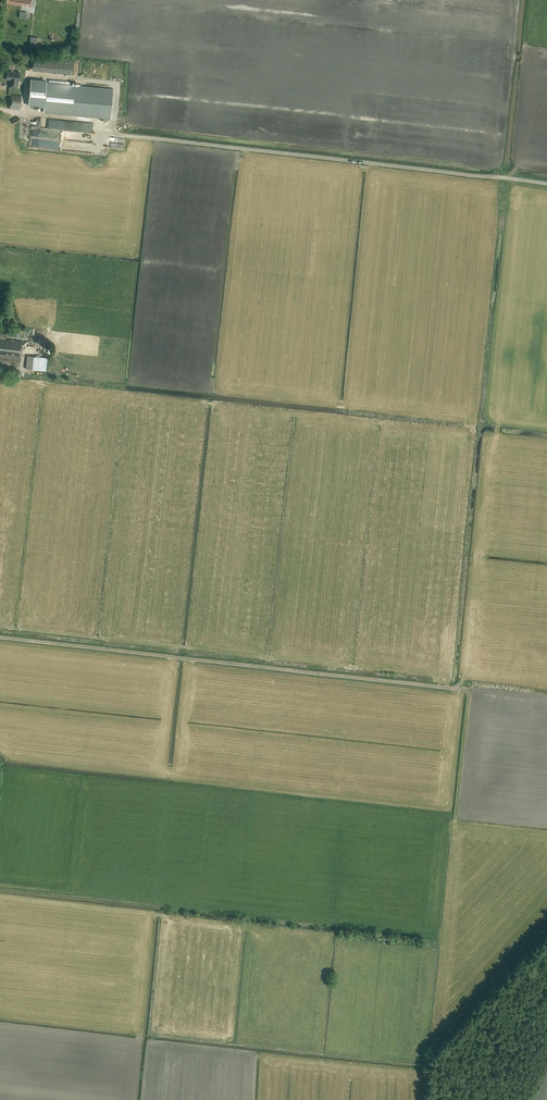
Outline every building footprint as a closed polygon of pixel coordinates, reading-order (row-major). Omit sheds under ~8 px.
[(72,61),(34,57),(33,70),(71,74),(72,61)] [(7,72),(6,80),(10,80),(9,87),(16,88),(17,81),(18,81),(19,72),(14,71),(14,72),(7,72)] [(31,80),(28,106),(44,107),(43,112),(110,119),(113,90),(47,84),(47,82),(31,80)] [(24,94),(11,93),(9,108),(23,110),(24,94)] [(42,130),(42,129),(31,128),(30,136),(46,137),(46,130),(42,130)] [(20,365),(23,341),(0,339),(0,363),(20,365)] [(27,356),(26,369),(39,370),(40,357),(27,356)]
